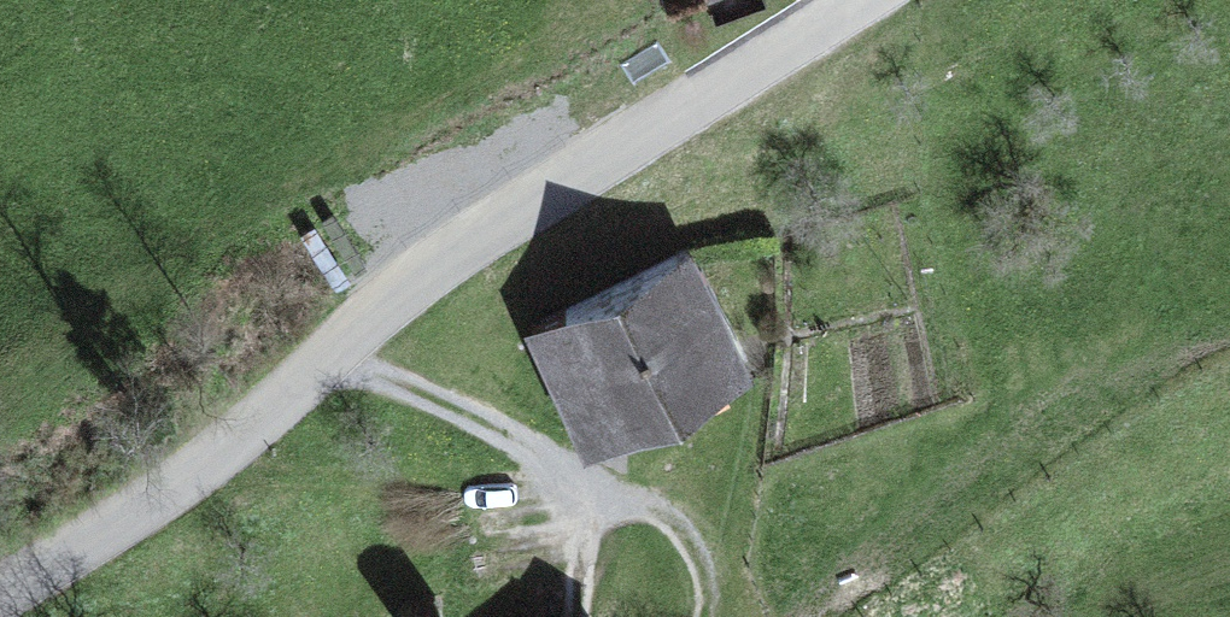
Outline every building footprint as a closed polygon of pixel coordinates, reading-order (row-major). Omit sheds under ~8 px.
[(691,256),(522,335),(583,464),(752,384),(691,256)]
